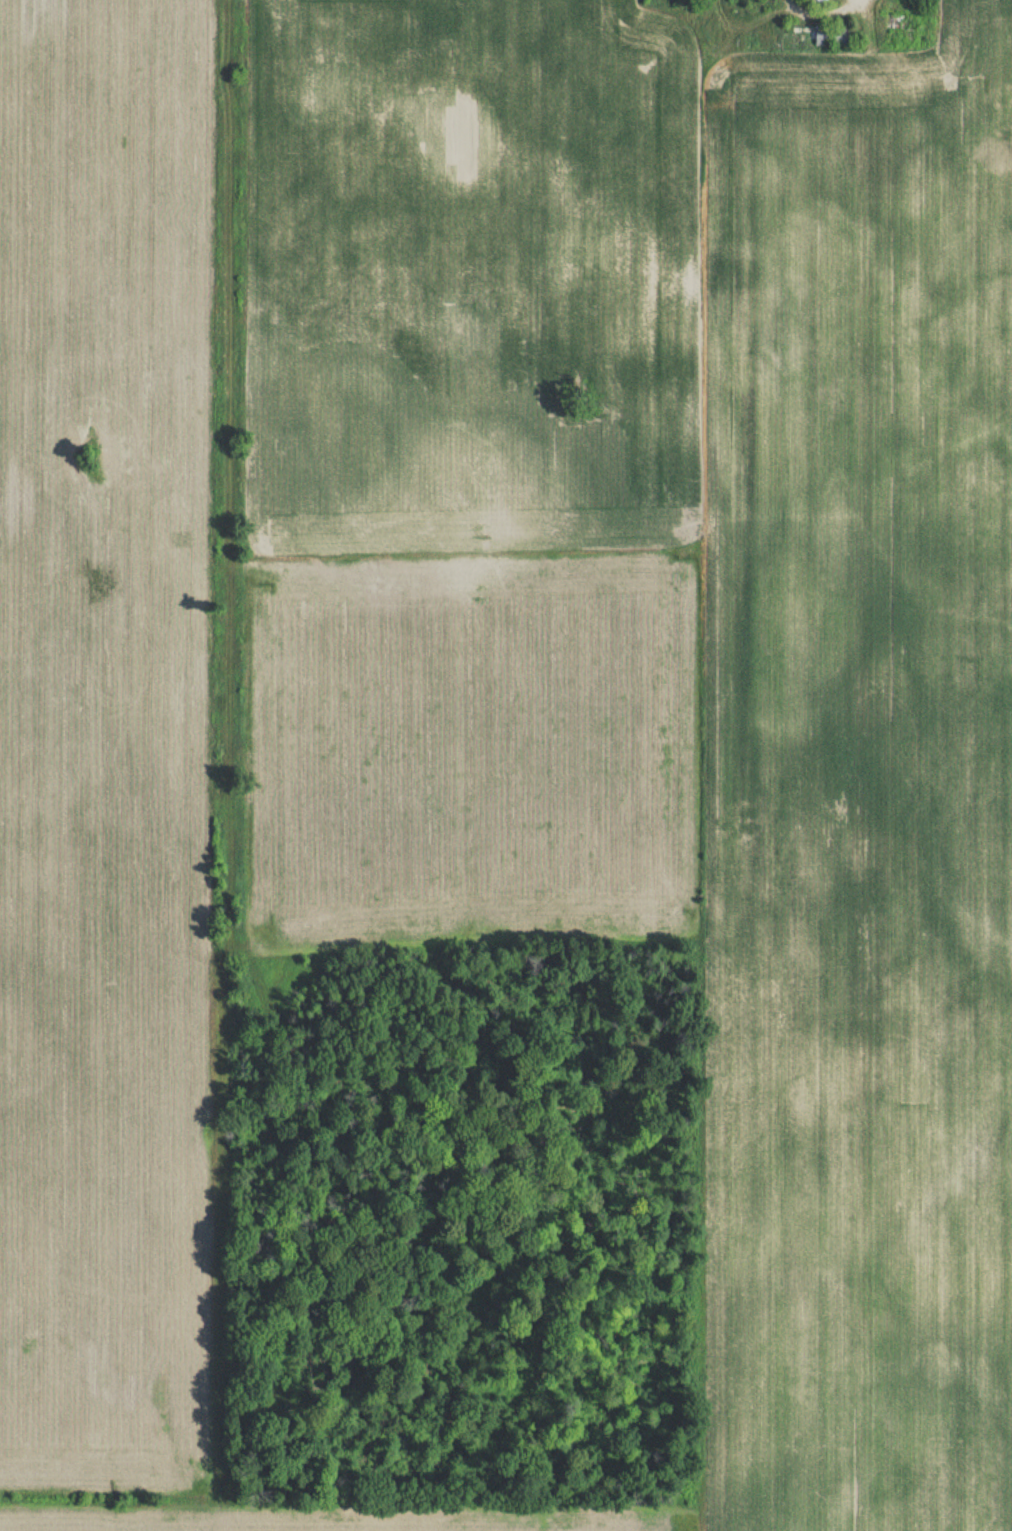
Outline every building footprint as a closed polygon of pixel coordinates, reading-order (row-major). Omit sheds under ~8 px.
[(811,50),(846,50),(846,30),(811,30),(811,50)]
